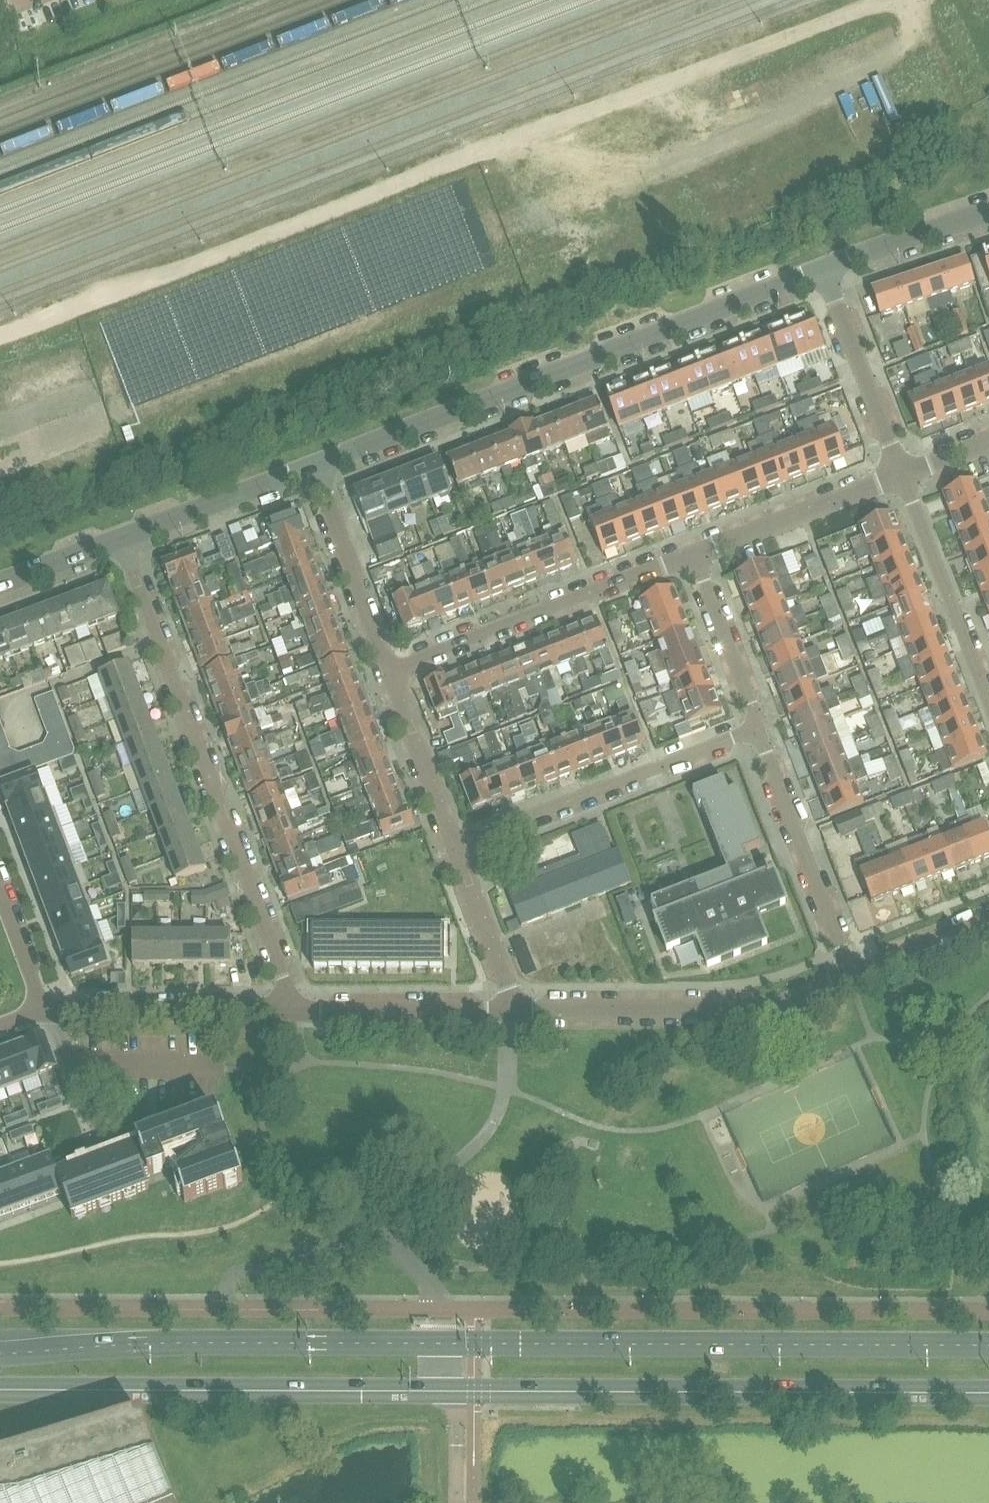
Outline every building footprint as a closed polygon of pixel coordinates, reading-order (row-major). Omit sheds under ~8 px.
[(971,259),(982,293),(988,291),(988,252),(982,254),(983,255),(971,259)] [(680,268),(676,257),(657,264),(661,275),(680,268)] [(974,285),(966,259),(942,267),(950,293),(974,285)] [(942,267),(919,275),(928,301),(950,293),(942,267)] [(919,275),(896,282),(905,309),(928,301),(919,275)] [(881,317),(905,309),(896,282),(873,290),(881,317)] [(952,314),(956,325),(965,321),(961,310),(952,314)] [(809,315),(786,324),(799,359),(827,348),(821,334),(817,336),(809,315)] [(961,336),(970,333),(965,321),(956,325),(961,336)] [(786,324),(763,333),(777,367),(799,359),(786,324)] [(907,331),(911,342),(920,339),(916,328),(907,331)] [(763,333),(741,342),(754,376),(777,367),(763,333)] [(898,361),(925,350),(920,339),(911,342),(893,349),(898,361)] [(973,350),(969,339),(958,343),(962,355),(973,350)] [(741,342),(719,350),(732,385),(754,376),(741,342)] [(951,359),(962,355),(958,343),(947,347),(951,359)] [(719,350),(696,359),(710,393),(732,385),(719,350)] [(932,365),(929,355),(928,354),(917,358),(922,370),(932,365)] [(886,371),(891,382),(922,370),(917,358),(886,371)] [(987,367),(983,358),(968,364),(972,373),(969,374),(982,405),(988,403),(988,366),(987,367)] [(674,368),(687,402),(710,393),(696,359),(674,368)] [(806,359),(772,375),(778,388),(812,372),(806,359)] [(674,368),(652,376),(665,411),(687,402),(674,368)] [(934,372),(924,376),(941,421),(962,413),(949,382),(939,386),(934,372)] [(969,374),(949,382),(962,413),(982,405),(969,374)] [(652,376),(629,385),(643,419),(665,411),(652,376)] [(920,429),(941,421),(924,376),(914,379),(919,393),(908,398),(920,429)] [(819,378),(808,383),(812,392),(823,388),(819,378)] [(808,383),(797,387),(801,396),(812,392),(808,383)] [(606,394),(619,429),(643,419),(629,385),(606,394)] [(775,396),(763,400),(767,409),(778,405),(775,396)] [(763,400),(752,404),(756,413),(767,409),(763,400)] [(823,431),(811,400),(801,404),(805,415),(825,467),(846,459),(834,427),(823,431)] [(611,439),(598,403),(590,407),(587,404),(575,409),(589,445),(589,447),(611,439)] [(801,404),(790,408),(794,419),(805,415),(801,404)] [(575,409),(553,417),(565,445),(574,442),(577,450),(589,445),(575,409)] [(816,412),(819,418),(825,416),(823,409),(816,412)] [(730,413),(719,417),(722,426),(733,422),(730,413)] [(794,419),(797,425),(802,439),(792,443),(805,475),(825,467),(805,415),(794,419)] [(831,420),(836,432),(846,428),(841,416),(831,420)] [(553,417),(532,426),(543,454),(565,445),(553,417)] [(719,417),(707,421),(711,431),(722,426),(719,417)] [(774,434),(767,417),(760,420),(784,482),(805,475),(792,443),(787,429),(777,433),(774,434)] [(747,445),(752,459),(752,458),(764,490),(784,482),(760,420),(753,422),(759,439),(756,440),(757,442),(747,445)] [(532,426),(511,434),(522,462),(526,472),(547,463),(543,454),(532,426)] [(836,432),(841,443),(850,440),(846,428),(836,432)] [(685,430),(674,434),(677,444),(689,439),(685,430)] [(731,431),(720,435),(724,446),(734,442),(731,431)] [(511,434),(490,442),(501,470),(505,480),(515,476),(510,467),(522,462),(511,434)] [(674,434),(663,439),(666,448),(677,444),(674,434)] [(720,435),(709,439),(713,450),(724,446),(720,435)] [(490,442),(469,450),(480,479),(501,470),(490,442)] [(651,443),(640,447),(644,457),(655,452),(651,443)] [(693,465),(687,448),(680,451),(704,513),(724,506),(712,474),(702,478),(697,464),(693,465)] [(448,462),(461,496),(472,492),(483,488),(480,479),(469,450),(457,455),(456,459),(448,462)] [(673,453),(679,470),(676,472),(681,486),(672,490),(684,521),(704,513),(680,451),(673,453)] [(611,456),(597,462),(601,471),(614,465),(615,467),(622,464),(618,454),(611,457),(611,456)] [(752,459),(732,466),(744,498),(764,490),(752,458),(752,459)] [(452,492),(439,460),(418,469),(430,501),(452,492)] [(600,474),(596,464),(583,470),(587,480),(600,474)] [(654,480),(648,465),(640,468),(663,529),(684,521),(672,490),(662,493),(657,479),(654,480)] [(724,506),(744,498),(732,466),(712,474),(724,506)] [(631,471),(637,487),(635,488),(641,502),(631,505),(643,536),(663,529),(640,468),(631,471)] [(418,469),(397,477),(409,509),(430,501),(418,469)] [(533,490),(536,498),(537,498),(538,502),(559,494),(555,484),(556,483),(553,475),(542,479),(544,486),(533,490)] [(397,477),(376,485),(389,517),(397,538),(398,537),(405,534),(397,513),(409,509),(397,477)] [(569,479),(556,483),(555,484),(559,494),(572,489),(569,479)] [(614,496),(608,480),(600,484),(623,544),(643,536),(631,505),(621,509),(616,495),(614,496)] [(943,493),(951,514),(988,499),(988,490),(980,493),(975,480),(943,493)] [(355,489),(352,495),(368,536),(369,535),(379,561),(404,552),(398,537),(397,538),(389,517),(376,485),(374,482),(355,489)] [(591,487),(597,502),(595,503),(600,517),(590,521),(602,552),(623,544),(600,484),(591,487)] [(536,498),(533,490),(513,498),(516,506),(536,498)] [(561,499),(570,522),(581,517),(573,495),(561,499)] [(959,534),(988,523),(988,515),(987,510),(988,509),(988,499),(951,514),(959,534)] [(493,506),(497,515),(509,510),(506,501),(493,506)] [(542,505),(555,538),(548,541),(560,572),(571,568),(571,564),(577,562),(553,501),(542,505)] [(468,513),(473,524),(481,520),(477,510),(468,513)] [(534,538),(524,513),(519,516),(543,578),(560,572),(548,541),(539,544),(536,537),(534,538)] [(892,513),(859,526),(864,537),(850,542),(854,552),(900,534),(892,513)] [(243,533),(232,537),(240,557),(263,548),(274,544),(275,544),(305,533),(298,514),(261,528),(265,538),(248,545),(243,533)] [(512,518),(517,531),(514,532),(516,537),(509,540),(510,543),(525,585),(543,578),(519,516),(512,518)] [(443,536),(452,532),(446,517),(437,520),(443,536)] [(436,539),(443,536),(437,520),(430,523),(436,539)] [(967,554),(988,546),(988,523),(959,534),(967,554)] [(484,529),(488,538),(509,591),(525,585),(510,543),(502,546),(498,535),(500,534),(496,524),(484,529)] [(266,557),(267,558),(250,564),(253,572),(312,550),(305,533),(275,544),(278,553),(266,557)] [(871,556),(875,567),(908,554),(900,534),(854,552),(858,561),(871,556)] [(222,556),(209,561),(209,559),(204,561),(200,550),(162,565),(169,583),(201,571),(201,572),(212,568),(235,559),(228,538),(217,542),(222,556)] [(455,551),(458,559),(476,604),(492,598),(477,560),(470,563),(460,538),(451,541),(455,551)] [(478,560),(477,560),(492,598),(509,591),(488,538),(478,542),(487,564),(480,566),(478,560)] [(815,541),(824,564),(835,559),(831,548),(829,549),(824,538),(815,541)] [(967,554),(975,575),(988,569),(988,546),(967,554)] [(283,569),(287,578),(318,566),(312,550),(253,572),(255,578),(272,571),(272,573),(283,569)] [(441,618),(459,611),(447,579),(446,579),(439,560),(433,563),(428,551),(417,556),(421,567),(441,618)] [(866,582),(870,592),(915,575),(908,554),(875,567),(879,577),(866,582)] [(407,559),(411,571),(419,590),(413,592),(424,624),(441,618),(421,567),(417,556),(417,555),(407,559)] [(804,559),(808,570),(819,566),(815,555),(804,559)] [(781,556),(736,574),(744,595),(790,578),(781,556)] [(459,611),(476,604),(458,559),(452,561),(454,569),(452,569),(455,576),(447,579),(459,611)] [(839,570),(835,559),(824,564),(828,574),(839,570)] [(386,581),(398,577),(403,589),(391,593),(406,631),(424,624),(413,592),(401,561),(382,569),(386,581)] [(242,576),(237,563),(229,566),(234,579),(242,576)] [(279,591),(280,592),(267,597),(270,603),(324,583),(318,566),(287,578),(290,587),(279,591)] [(823,576),(819,566),(808,570),(812,581),(823,576)] [(981,590),(983,595),(988,592),(988,569),(975,575),(981,590)] [(169,583),(176,601),(222,584),(219,577),(216,578),(215,576),(204,580),(201,572),(201,571),(169,583)] [(923,595),(915,575),(870,592),(873,602),(868,604),(872,614),(877,612),(923,595)] [(243,580),(242,576),(234,579),(240,595),(243,594),(247,592),(243,580)] [(784,603),(784,602),(799,596),(795,586),(793,587),(790,578),(744,595),(752,615),(784,603)] [(289,606),(293,614),(331,600),(324,583),(270,603),(270,604),(259,608),(261,614),(272,610),(282,607),(282,608),(289,606)] [(176,601),(182,617),(214,605),(210,596),(221,592),(220,591),(224,589),(222,584),(176,601)] [(107,585),(85,593),(98,627),(106,624),(105,620),(118,615),(107,585)] [(631,616),(635,627),(681,609),(673,588),(641,601),(645,611),(631,616)] [(851,599),(847,589),(836,593),(840,604),(851,599)] [(254,610),(253,607),(248,592),(247,592),(243,594),(245,599),(247,605),(229,612),(228,610),(217,614),(214,605),(182,617),(188,634),(247,612),(254,610)] [(85,593),(64,601),(75,632),(88,627),(89,631),(98,627),(85,593)] [(240,595),(224,601),(226,606),(242,600),(241,598),(245,599),(243,594),(240,595)] [(819,599),(824,611),(835,606),(830,595),(819,599)] [(931,615),(923,595),(877,612),(885,633),(931,615)] [(855,610),(851,599),(840,604),(844,614),(855,610)] [(292,625),(292,626),(280,631),(282,637),(337,617),(331,600),(293,614),(296,623),(292,625)] [(64,601),(43,609),(54,639),(75,632),(64,601)] [(788,613),(784,603),(752,615),(760,635),(805,618),(801,608),(788,613)] [(839,616),(835,606),(824,611),(828,621),(839,616)] [(43,609),(21,617),(33,647),(54,639),(43,609)] [(653,632),(657,642),(689,629),(681,609),(635,627),(639,637),(653,632)] [(188,634),(194,650),(226,639),(223,630),(234,626),(233,624),(249,618),(247,612),(188,634)] [(939,635),(931,615),(885,633),(867,640),(855,644),(859,654),(871,650),(870,649),(881,644),(882,646),(886,644),(885,643),(888,641),(893,653),(939,635)] [(21,617),(0,625),(11,655),(33,647),(21,617)] [(302,640),(305,649),(344,635),(337,617),(282,637),(285,644),(297,640),(298,641),(302,640)] [(760,635),(768,656),(800,643),(796,632),(809,627),(805,618),(760,635)] [(608,624),(613,635),(625,631),(620,620),(608,624)] [(614,663),(597,621),(592,623),(589,621),(579,624),(590,656),(599,653),(601,659),(604,658),(606,665),(614,663)] [(587,680),(585,674),(588,673),(583,659),(590,656),(579,624),(562,631),(578,677),(578,676),(581,683),(580,683),(584,693),(602,686),(598,676),(587,680)] [(0,625),(0,660),(11,655),(0,625)] [(647,657),(651,667),(697,649),(689,629),(657,642),(660,651),(647,657)] [(867,640),(862,629),(851,633),(855,644),(867,640)] [(562,631),(545,638),(556,669),(566,666),(568,672),(570,671),(573,679),(578,677),(562,631)] [(613,635),(617,646),(628,641),(625,631),(613,635)] [(102,641),(108,656),(127,648),(121,633),(102,641)] [(292,666),(295,673),(347,653),(345,648),(347,645),(344,635),(305,649),(312,647),(315,655),(304,659),(305,661),(292,666)] [(946,655),(939,635),(893,653),(900,673),(946,655)] [(835,640),(840,651),(850,646),(846,636),(835,640)] [(545,638),(528,644),(545,694),(564,687),(556,669),(545,638)] [(86,664),(103,658),(96,639),(79,645),(86,664)] [(254,641),(241,646),(240,644),(230,648),(226,639),(194,650),(199,662),(202,662),(204,668),(256,648),(254,641)] [(827,655),(838,650),(834,639),(825,643),(826,646),(823,647),(827,655)] [(768,656),(775,676),(821,658),(817,648),(804,653),(800,643),(768,656)] [(525,690),(533,687),(537,697),(545,694),(528,644),(510,651),(525,690)] [(71,669),(86,664),(79,645),(64,650),(71,669)] [(854,657),(850,646),(840,651),(844,661),(854,657)] [(669,672),(672,682),(705,669),(697,649),(651,667),(655,677),(669,672)] [(510,651),(493,658),(516,720),(527,715),(518,693),(525,690),(510,651)] [(257,652),(245,656),(205,671),(207,676),(205,679),(209,690),(241,678),(237,669),(248,665),(247,663),(259,659),(257,652)] [(864,655),(867,662),(875,659),(874,657),(876,657),(875,654),(873,654),(872,652),(864,655)] [(918,677),(922,688),(954,675),(946,655),(900,673),(904,682),(918,677)] [(278,659),(284,676),(293,673),(287,656),(278,659)] [(309,672),(284,681),(286,688),(289,687),(292,697),(300,694),(297,684),(299,684),(299,682),(311,678),(312,680),(323,676),(327,686),(358,674),(353,662),(350,662),(348,656),(309,671),(309,672)] [(493,658),(476,664),(488,696),(489,695),(496,715),(506,711),(510,722),(516,720),(493,658)] [(783,696),(815,683),(829,678),(821,658),(775,676),(783,696)] [(624,666),(628,677),(640,672),(636,661),(624,666)] [(129,663),(99,674),(108,698),(137,687),(129,663)] [(476,664),(459,671),(478,720),(488,716),(481,698),(488,696),(476,664)] [(43,672),(46,681),(61,675),(58,666),(43,672)] [(615,668),(614,668),(601,673),(606,685),(620,680),(615,668)] [(712,690),(705,669),(672,682),(676,692),(651,701),(655,712),(656,712),(667,708),(712,690)] [(882,680),(878,669),(867,673),(871,684),(882,680)] [(442,678),(457,716),(465,713),(469,723),(478,720),(459,671),(442,678)] [(24,690),(34,686),(29,672),(19,676),(19,678),(20,678),(22,685),(24,690)] [(628,677),(635,696),(647,692),(640,672),(628,677)] [(306,700),(294,704),(298,715),(364,690),(358,674),(327,686),(330,694),(310,701),(311,703),(307,704),(306,700)] [(922,688),(930,708),(962,695),(954,675),(922,688)] [(866,686),(862,676),(850,680),(855,691),(866,686)] [(11,690),(22,685),(20,678),(19,678),(8,682),(11,690)] [(209,690),(215,707),(270,687),(267,680),(255,684),(255,683),(244,687),(241,678),(209,690)] [(465,739),(457,716),(442,678),(424,684),(439,722),(449,718),(454,730),(443,734),(448,746),(465,739)] [(886,691),(882,680),(871,684),(875,695),(886,691)] [(579,695),(584,693),(580,683),(575,685),(579,695)] [(783,696),(791,716),(837,698),(832,687),(819,693),(815,683),(783,696)] [(620,684),(611,688),(603,691),(605,697),(622,690),(620,684)] [(870,697),(866,686),(855,691),(859,701),(870,697)] [(108,698),(117,720),(146,710),(137,687),(108,698)] [(215,707),(221,724),(267,708),(267,707),(253,712),(250,703),(261,699),(260,698),(272,693),(270,687),(215,707)] [(58,691),(63,703),(72,700),(67,688),(58,691)] [(300,721),(324,712),(325,714),(335,710),(339,718),(370,706),(364,690),(298,715),(300,721)] [(671,718),(684,713),(688,723),(721,711),(712,690),(667,708),(671,718)] [(39,713),(58,706),(53,693),(35,699),(34,701),(39,713)] [(564,704),(563,701),(562,698),(559,699),(558,695),(549,698),(549,699),(547,699),(551,709),(558,707),(558,706),(564,704)] [(930,708),(937,728),(970,715),(962,695),(930,708)] [(597,708),(592,696),(586,698),(589,707),(592,714),(610,760),(626,753),(614,722),(608,724),(600,706),(597,708)] [(586,698),(573,703),(577,712),(589,707),(586,698)] [(799,736),(831,723),(845,718),(837,698),(791,716),(799,736)] [(644,746),(632,715),(626,700),(617,703),(623,718),(614,722),(626,753),(644,746)] [(651,701),(639,705),(643,716),(655,712),(651,701)] [(43,724),(62,717),(58,706),(39,713),(43,724)] [(309,744),(311,749),(321,745),(376,724),(370,706),(339,718),(342,728),(331,732),(332,733),(317,739),(309,744)] [(552,711),(555,718),(561,715),(558,707),(551,709),(552,711)] [(221,724),(228,742),(260,731),(260,730),(283,722),(281,715),(271,719),(267,708),(221,724)] [(883,713),(886,724),(898,720),(894,709),(883,713)] [(117,720),(125,743),(154,732),(146,710),(117,720)] [(643,716),(647,725),(659,721),(656,712),(655,712),(643,716)] [(580,735),(592,766),(610,760),(592,714),(587,716),(589,723),(577,728),(580,735)] [(978,735),(970,715),(937,728),(929,731),(937,751),(945,748),(978,735)] [(78,716),(69,719),(68,719),(74,736),(84,732),(78,716)] [(881,726),(877,716),(866,720),(870,731),(881,726)] [(47,736),(66,729),(62,717),(43,724),(47,736)] [(546,748),(538,751),(535,744),(533,737),(538,735),(531,718),(517,724),(541,786),(558,779),(546,748)] [(902,731),(898,721),(898,720),(886,724),(890,735),(902,731)] [(580,735),(571,738),(569,731),(567,732),(564,725),(560,727),(558,723),(556,724),(575,773),(592,766),(580,735)] [(799,736),(806,756),(839,743),(831,723),(799,736)] [(348,744),(352,753),(383,742),(376,724),(321,745),(324,751),(336,746),(337,748),(348,744)] [(520,758),(512,761),(524,793),(541,786),(517,724),(512,726),(516,739),(513,740),(520,758)] [(546,748),(558,779),(575,773),(556,724),(547,727),(550,736),(543,739),(546,748)] [(886,737),(881,726),(870,731),(874,742),(886,737)] [(298,728),(274,737),(274,735),(263,739),(260,731),(228,742),(234,759),(280,742),(284,741),(301,735),(298,728)] [(43,744),(50,764),(73,756),(74,752),(74,749),(66,729),(47,736),(43,744)] [(87,740),(84,732),(74,736),(76,744),(87,740)] [(125,743),(133,766),(163,755),(154,732),(125,743)] [(508,799),(524,793),(512,761),(504,764),(502,759),(504,758),(494,733),(484,737),(491,754),(508,799)] [(0,737),(0,752),(10,748),(5,735),(0,737)] [(305,747),(301,735),(284,741),(286,748),(293,745),(295,751),(305,747)] [(953,769),(986,756),(978,735),(945,748),(953,769)] [(479,748),(481,752),(472,755),(472,756),(478,769),(492,805),(508,799),(491,754),(484,737),(478,739),(481,747),(479,748)] [(814,776),(846,763),(860,758),(852,738),(839,743),(806,756),(814,776)] [(914,760),(910,749),(912,748),(908,739),(895,744),(903,764),(914,760)] [(234,759),(240,776),(273,764),(269,755),(280,751),(279,749),(283,748),(280,742),(234,759)] [(344,766),(344,767),(331,772),(334,778),(334,779),(389,758),(383,742),(352,753),(355,762),(344,766)] [(472,755),(468,743),(448,750),(453,763),(462,759),(469,778),(460,781),(472,813),(492,805),(478,769),(472,756),(472,755)] [(31,749),(38,769),(50,764),(43,744),(31,749)] [(0,752),(0,780),(1,782),(26,773),(19,753),(11,750),(10,748),(0,752)] [(19,753),(26,773),(38,769),(31,749),(19,753)] [(295,755),(301,773),(313,769),(307,751),(295,755)] [(163,755),(133,766),(123,769),(132,792),(142,788),(171,778),(163,755)] [(814,776),(822,796),(854,783),(868,778),(886,771),(886,770),(897,766),(893,756),(864,768),(860,758),(846,763),(814,776)] [(78,768),(74,757),(60,762),(64,773),(78,768)] [(323,782),(326,789),(349,780),(353,791),(395,775),(389,758),(334,779),(334,778),(323,782)] [(918,771),(914,760),(903,764),(907,775),(918,771)] [(984,786),(988,784),(988,773),(985,763),(976,766),(984,786)] [(279,782),(293,776),(290,768),(276,773),(273,764),(240,776),(244,787),(248,788),(250,793),(279,782)] [(901,777),(897,766),(886,770),(886,771),(890,782),(901,777)] [(764,847),(739,776),(729,780),(725,767),(697,777),(727,860),(764,847)] [(97,771),(87,775),(90,782),(100,778),(97,771)] [(7,806),(43,792),(36,772),(0,785),(0,787),(7,806)] [(315,773),(305,777),(310,793),(320,789),(315,773)] [(402,792),(395,775),(353,791),(350,792),(354,802),(334,810),(336,817),(347,813),(356,809),(402,792)] [(953,775),(942,780),(947,791),(957,787),(953,775)] [(106,795),(100,778),(90,782),(97,799),(106,795)] [(142,788),(150,811),(179,800),(171,778),(142,788)] [(295,780),(251,796),(253,802),(251,805),(255,815),(287,803),(283,794),(294,790),(294,789),(298,787),(295,780)] [(942,780),(931,784),(935,795),(947,791),(942,780)] [(862,805),(854,783),(822,796),(830,817),(862,805)] [(90,796),(86,785),(70,791),(75,802),(82,799),(90,796)] [(912,791),(901,796),(905,807),(916,803),(912,791)] [(7,806),(14,825),(50,811),(43,792),(7,806)] [(408,809),(402,792),(356,809),(358,816),(361,815),(362,816),(374,812),(377,820),(377,821),(408,809)] [(94,808),(90,796),(82,799),(86,811),(94,808)] [(901,796),(890,800),(894,811),(905,807),(901,796)] [(150,811),(159,834),(188,823),(179,800),(150,811)] [(325,801),(302,810),(301,808),(290,812),(287,803),(255,815),(261,832),(328,808),(325,801)] [(871,807),(860,812),(864,823),(875,819),(871,807)] [(307,823),(330,815),(328,808),(261,832),(268,849),(299,838),(297,830),(308,826),(307,823)] [(415,828),(408,809),(377,821),(377,820),(365,824),(342,833),(346,845),(371,836),(373,843),(415,828)] [(14,825),(21,844),(57,830),(50,811),(14,825)] [(103,815),(107,827),(117,823),(112,812),(103,815)] [(871,903),(893,895),(878,854),(877,854),(866,828),(864,823),(860,812),(838,820),(845,836),(856,832),(867,858),(855,862),(871,903)] [(349,818),(347,813),(336,817),(338,823),(349,818)] [(968,818),(959,822),(975,863),(988,857),(988,836),(984,823),(972,828),(968,818)] [(954,871),(975,863),(959,822),(938,830),(942,839),(954,871)] [(107,827),(112,839),(121,836),(117,823),(107,827)] [(159,834),(167,856),(196,846),(188,823),(159,834)] [(104,836),(100,824),(92,827),(96,838),(104,836)] [(580,857),(576,858),(516,881),(519,889),(508,894),(521,926),(631,883),(618,851),(612,854),(601,825),(572,836),(580,857)] [(21,844),(28,863),(65,849),(57,830),(21,844)] [(933,879),(954,871),(942,839),(931,844),(927,834),(917,838),(933,879)] [(338,835),(315,844),(314,842),(303,846),(299,838),(268,849),(274,867),(340,842),(338,835)] [(108,847),(104,836),(96,838),(101,850),(108,847)] [(913,887),(933,879),(917,838),(908,842),(911,851),(901,855),(913,887)] [(320,858),(320,857),(341,849),(342,846),(340,842),(274,867),(281,884),(311,873),(324,868),(323,867),(326,865),(323,857),(320,858)] [(205,869),(196,846),(167,856),(176,880),(205,869)] [(28,863),(36,882),(72,868),(65,849),(28,863)] [(887,850),(878,854),(893,895),(913,887),(901,855),(890,860),(887,850)] [(120,861),(124,872),(134,869),(129,857),(120,861)] [(311,873),(281,884),(288,903),(331,886),(326,875),(350,867),(346,858),(326,865),(323,867),(324,868),(311,873)] [(750,859),(725,869),(729,879),(699,891),(696,883),(650,901),(656,918),(653,919),(666,952),(695,940),(707,969),(768,945),(757,916),(786,904),(773,871),(766,873),(766,875),(758,878),(750,859)] [(118,874),(114,863),(106,865),(111,877),(118,874)] [(36,882),(43,901),(79,888),(72,868),(36,882)] [(128,885),(129,885),(138,881),(134,869),(124,872),(128,885)] [(122,885),(118,874),(111,877),(104,879),(108,890),(122,885)] [(364,896),(358,881),(349,885),(354,900),(364,896)] [(231,897),(225,883),(205,891),(205,907),(206,907),(231,897)] [(354,900),(349,885),(339,889),(344,903),(354,900)] [(43,901),(50,920),(86,907),(79,888),(43,901)] [(344,903),(339,889),(329,892),(335,907),(344,903)] [(204,892),(192,892),(191,907),(205,907),(205,891),(204,892)] [(143,896),(133,896),(133,904),(144,904),(144,902),(157,902),(157,892),(143,892),(143,896)] [(169,892),(157,892),(157,902),(169,902),(169,892)] [(335,907),(329,892),(290,907),(296,922),(335,907)] [(441,924),(440,896),(415,896),(416,925),(441,924)] [(232,908),(229,901),(217,905),(220,913),(232,908)] [(126,917),(126,905),(118,905),(118,917),(126,917)] [(50,920),(57,939),(93,926),(86,907),(50,920)] [(126,929),(126,917),(118,917),(118,929),(126,929)] [(57,939),(64,958),(100,945),(93,926),(57,939)] [(328,929),(312,928),(312,968),(328,968),(328,929)] [(342,929),(328,929),(328,968),(342,968),(342,929)] [(357,929),(342,929),(342,968),(356,968),(357,929)] [(371,929),(357,929),(356,968),(371,968),(371,929)] [(385,929),(371,929),(371,968),(385,968),(385,929)] [(400,929),(385,929),(385,968),(400,968),(400,929)] [(414,929),(400,929),(400,968),(414,968),(414,929)] [(429,929),(414,929),(414,968),(428,968),(429,929)] [(444,929),(429,929),(428,968),(444,968),(444,929)] [(132,933),(132,964),(157,964),(157,933),(132,933)] [(181,933),(157,933),(157,964),(182,964),(181,933)] [(205,933),(181,933),(182,964),(206,964),(205,933)] [(231,933),(205,933),(206,964),(231,964),(231,933)] [(526,976),(536,972),(523,940),(513,944),(526,976)] [(72,978),(108,965),(100,945),(64,958),(72,978)] [(126,986),(126,974),(118,974),(118,986),(126,986)] [(44,1036),(26,1043),(39,1076),(57,1070),(44,1036)] [(26,1043),(9,1049),(22,1083),(39,1076),(26,1043)] [(0,1052),(0,1075),(5,1089),(22,1083),(9,1049),(0,1052)] [(60,1098),(49,1102),(51,1110),(63,1105),(60,1098)] [(37,1106),(40,1114),(51,1110),(49,1102),(37,1106)] [(243,1181),(216,1109),(208,1112),(208,1111),(206,1112),(206,1113),(196,1117),(196,1116),(194,1116),(194,1118),(183,1122),(183,1121),(181,1121),(182,1122),(171,1126),(170,1125),(169,1126),(169,1127),(158,1131),(157,1130),(156,1131),(156,1132),(146,1136),(146,1135),(144,1135),(144,1136),(146,1141),(133,1146),(145,1178),(172,1167),(178,1184),(177,1185),(178,1186),(179,1186),(183,1196),(182,1196),(182,1198),(183,1198),(185,1203),(190,1201),(191,1202),(192,1201),(192,1200),(208,1194),(208,1195),(210,1195),(209,1193),(225,1188),(225,1189),(227,1188),(226,1187),(236,1183),(237,1185),(238,1184),(238,1183),(243,1181)] [(26,1111),(15,1115),(18,1122),(29,1118),(26,1111)] [(4,1119),(6,1126),(18,1122),(15,1115),(4,1119)] [(32,1125),(20,1130),(23,1137),(35,1133),(32,1125)] [(9,1134),(12,1141),(23,1137),(20,1130),(9,1134)] [(145,1178),(133,1146),(125,1149),(107,1156),(123,1198),(124,1199),(125,1199),(124,1195),(134,1191),(136,1195),(137,1194),(137,1193),(149,1188),(145,1178)] [(51,1156),(33,1163),(46,1197),(63,1190),(57,1175),(57,1174),(51,1156)] [(123,1198),(107,1156),(83,1165),(98,1207),(99,1207),(99,1208),(101,1208),(99,1204),(109,1200),(111,1204),(112,1203),(112,1202),(123,1198)] [(16,1169),(29,1203),(46,1197),(33,1163),(16,1169)] [(98,1207),(83,1165),(57,1174),(57,1175),(63,1190),(72,1217),(74,1217),(74,1218),(76,1217),(75,1213),(85,1210),(86,1213),(88,1213),(87,1211),(98,1207)] [(12,1209),(29,1203),(16,1169),(0,1175),(0,1178),(12,1209)] [(12,1209),(0,1178),(0,1214),(12,1209)] [(156,1461),(142,1415),(2,1458),(0,1457),(0,1502),(173,1502),(156,1461)]
